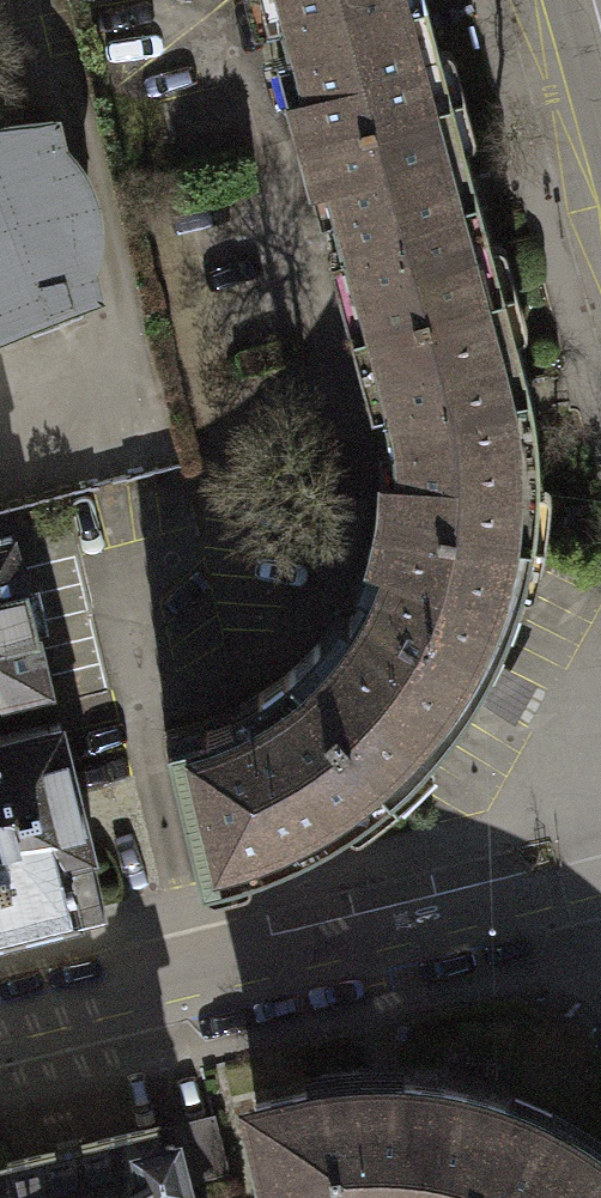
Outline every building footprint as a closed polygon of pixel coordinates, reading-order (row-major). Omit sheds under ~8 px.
[(452,98),(425,0),(263,0),(268,21),(300,137),(452,98)] [(351,330),(502,290),(452,98),(300,137),(351,330)] [(95,293),(88,264),(96,230),(91,195),(79,169),(60,148),(53,121),(0,127),(0,329),(95,293)] [(378,513),(532,537),(537,495),(537,442),(529,391),(502,290),(351,330),(374,408),(380,443),(381,479),(378,513)] [(289,674),(390,792),(428,754),(447,731),(461,712),(471,697),(485,675),(493,657),(505,632),(514,608),(523,578),(532,537),(378,513),(370,550),(357,585),(339,616),(316,646),(289,674)] [(0,537),(0,694),(48,682),(11,535),(0,537)] [(390,792),(289,674),(260,694),(231,709),(200,722),(165,731),(201,883),(263,867),(296,852),(325,837),(357,816),(390,792)] [(103,907),(57,724),(0,738),(0,933),(103,907)] [(498,1102),(460,1091),(418,1084),(376,1083),(354,1084),(321,1087),(254,1103),(278,1197),(470,1197),(480,1167),(477,1166),(498,1102)] [(589,1149),(545,1122),(498,1102),(477,1166),(480,1167),(470,1197),(600,1197),(600,1159),(589,1149)] [(84,1154),(95,1197),(211,1197),(191,1126),(84,1154)] [(84,1154),(0,1176),(0,1197),(95,1197),(84,1154)]
